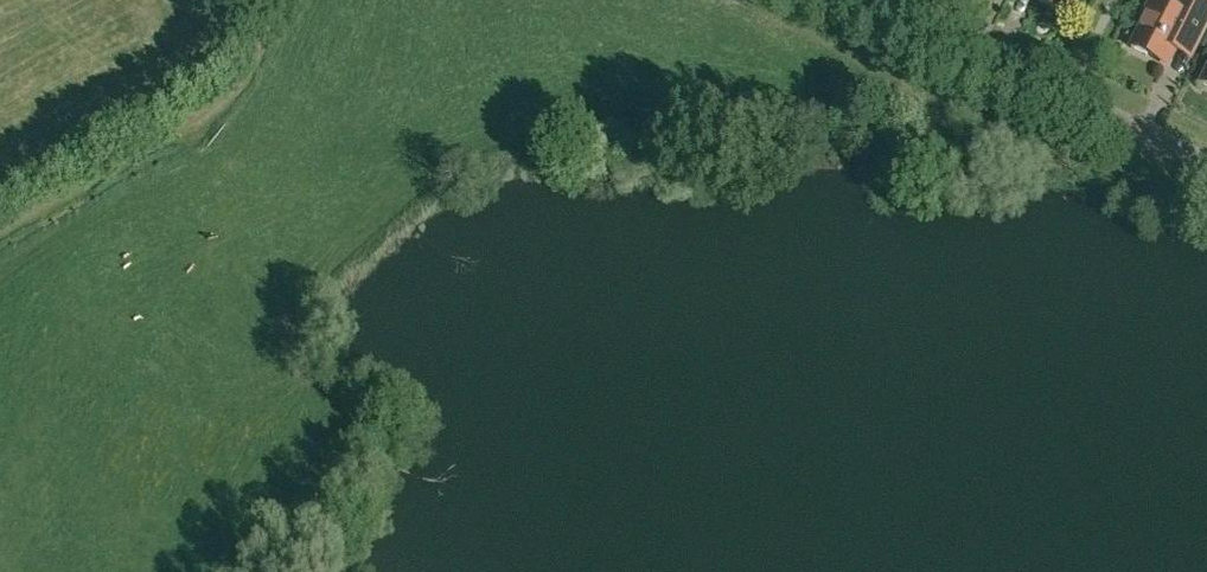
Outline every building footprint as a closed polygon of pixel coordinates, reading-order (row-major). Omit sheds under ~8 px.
[(1035,0),(1065,15),(1073,0),(1036,0),(1035,0)] [(1184,32),(1199,40),(1206,25),(1206,3),(1202,0),(1186,0),(1181,12),(1157,0),(1151,0),(1142,16),(1144,22),(1131,48),(1146,55),(1150,54),(1169,63),(1184,32)]
